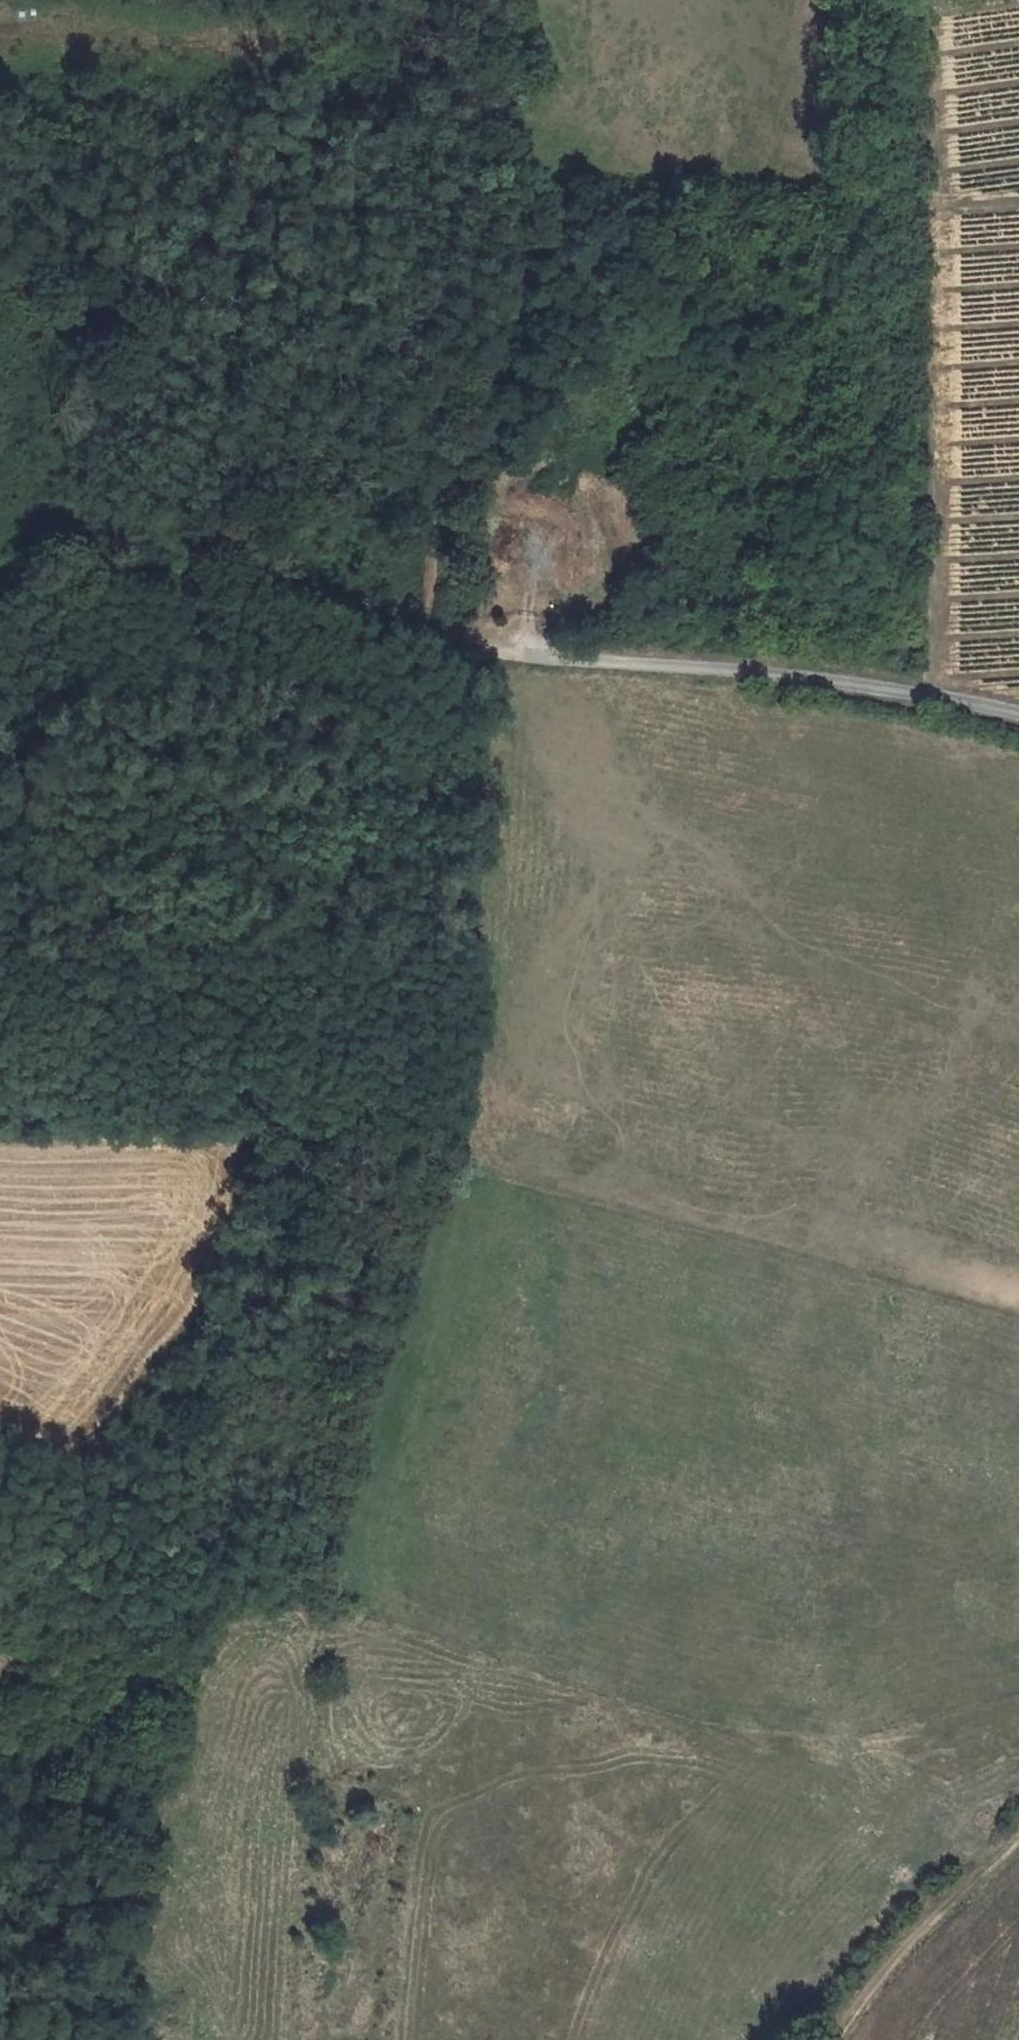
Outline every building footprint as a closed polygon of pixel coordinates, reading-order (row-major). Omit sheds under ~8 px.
[(463,602),(462,614),(475,614),(475,604),(463,602)] [(544,607),(543,620),(556,620),(557,609),(544,607)]
